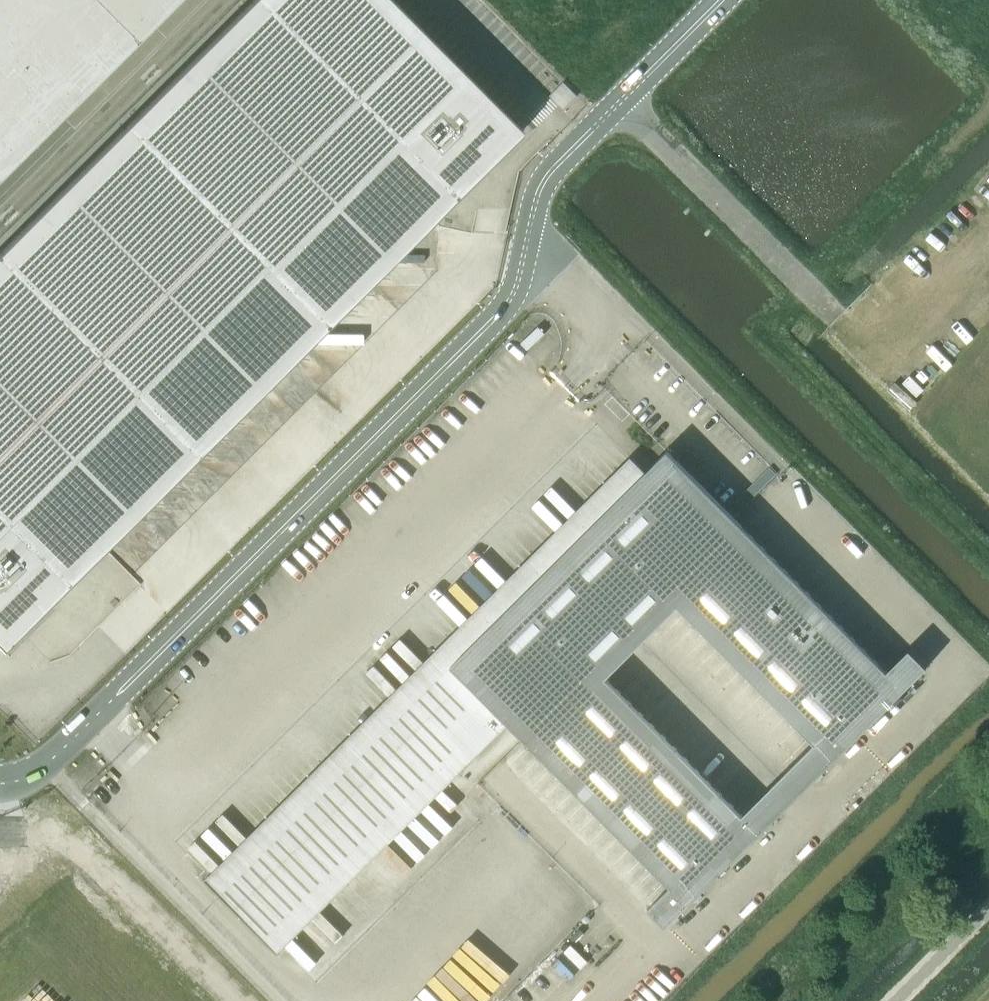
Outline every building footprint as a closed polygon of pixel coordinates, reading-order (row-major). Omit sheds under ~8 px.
[(3,648),(297,354),(460,192),(521,131),(422,31),(391,0),(250,0),(21,229),(0,250),(0,645),(3,648)] [(177,0),(0,0),(0,177),(177,0)] [(909,649),(887,671),(667,450),(645,472),(630,456),(205,878),(278,953),(509,724),(509,723),(670,886),(648,909),(657,918),(665,927),(783,810),(810,784),(927,667),(909,649)]
